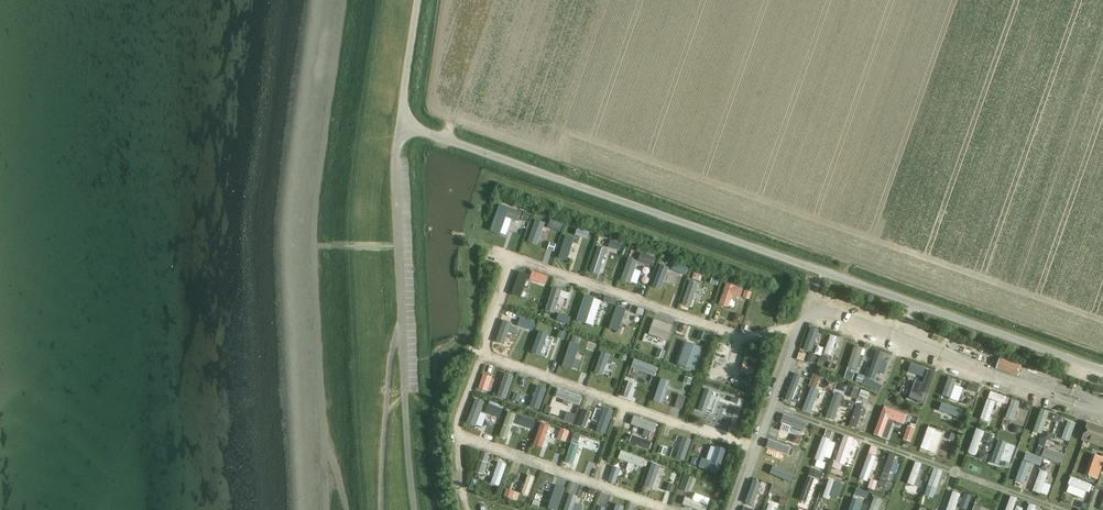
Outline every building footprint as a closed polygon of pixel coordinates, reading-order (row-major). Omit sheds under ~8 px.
[(656,279),(664,282),(672,262),(664,259),(656,279)] [(696,301),(701,277),(691,275),(685,298),(696,301)] [(726,284),(719,303),(728,306),(731,295),(740,298),(743,290),(726,284)] [(717,306),(714,314),(720,316),(723,308),(717,306)] [(651,315),(646,336),(657,338),(662,317),(651,315)] [(803,342),(815,345),(819,326),(807,323),(803,342)] [(832,329),(826,348),(836,351),(842,332),(832,329)] [(881,340),(894,343),(896,336),(883,333),(881,340)] [(864,362),(866,341),(856,340),(854,361),(864,362)] [(882,365),(889,347),(881,344),(874,363),(882,365)] [(700,351),(683,345),(677,363),(694,369),(700,351)] [(800,347),(799,355),(807,355),(808,347),(800,347)] [(633,392),(642,365),(658,371),(662,361),(636,352),(623,389),(633,392)] [(1020,365),(1000,358),(996,369),(1016,376),(1020,365)] [(879,378),(882,372),(869,367),(866,374),(879,378)] [(949,369),(943,389),(957,393),(958,388),(963,390),(968,375),(949,369)] [(668,397),(672,375),(662,373),(658,395),(668,397)] [(805,405),(814,408),(822,384),(814,381),(805,405)] [(1007,397),(1009,390),(992,385),(990,393),(1007,397)] [(836,386),(828,409),(838,412),(846,389),(836,386)] [(981,413),(989,416),(998,396),(990,393),(981,413)] [(1013,393),(1008,412),(1017,414),(1022,395),(1013,393)] [(861,423),(867,401),(857,399),(852,421),(861,423)] [(887,431),(894,413),(893,413),(896,407),(885,403),(876,426),(887,431)] [(1035,425),(1045,428),(1052,406),(1042,403),(1035,425)] [(896,433),(904,436),(913,413),(905,410),(896,433)] [(1069,414),(1061,433),(1069,436),(1077,418),(1069,414)] [(636,416),(634,424),(658,428),(660,420),(636,416)] [(921,443),(931,447),(938,426),(929,423),(921,443)] [(985,423),(982,434),(992,438),(996,427),(985,423)] [(1082,440),(1102,447),(1102,429),(1088,424),(1082,440)] [(1055,427),(1053,434),(1060,436),(1062,429),(1055,427)] [(1017,443),(1019,436),(1012,434),(1009,440),(1017,443)] [(989,457),(999,460),(1007,439),(997,436),(989,457)] [(765,442),(764,463),(773,463),(774,453),(781,453),(782,443),(765,442)] [(1064,455),(1066,448),(1047,442),(1045,449),(1064,455)] [(625,446),(622,455),(646,463),(649,453),(625,446)] [(1018,477),(1028,480),(1035,457),(1043,460),(1045,456),(1026,451),(1018,477)] [(798,474),(806,454),(798,452),(794,464),(793,464),(791,471),(798,474)] [(1086,476),(1097,479),(1102,461),(1102,459),(1093,456),(1086,476)] [(615,462),(611,476),(618,478),(622,464),(615,462)] [(1042,464),(1035,486),(1044,488),(1051,467),(1042,464)] [(809,469),(800,493),(809,497),(818,473),(809,469)] [(832,473),(825,492),(832,495),(839,476),(832,473)] [(873,473),(870,482),(877,485),(881,476),(873,473)] [(754,475),(748,499),(757,502),(763,477),(754,475)] [(964,488),(954,485),(946,509),(950,509),(956,509),(964,488)] [(774,498),(770,497),(767,509),(776,509),(780,488),(776,487),(774,498)] [(701,505),(704,496),(686,491),(683,500),(701,505)] [(863,495),(855,492),(849,509),(858,509),(863,495)] [(910,500),(901,496),(896,509),(906,509),(910,500)] [(614,509),(626,509),(628,501),(618,498),(614,509)] [(971,507),(971,509),(987,509),(989,503),(975,499),(973,508),(971,507)]
